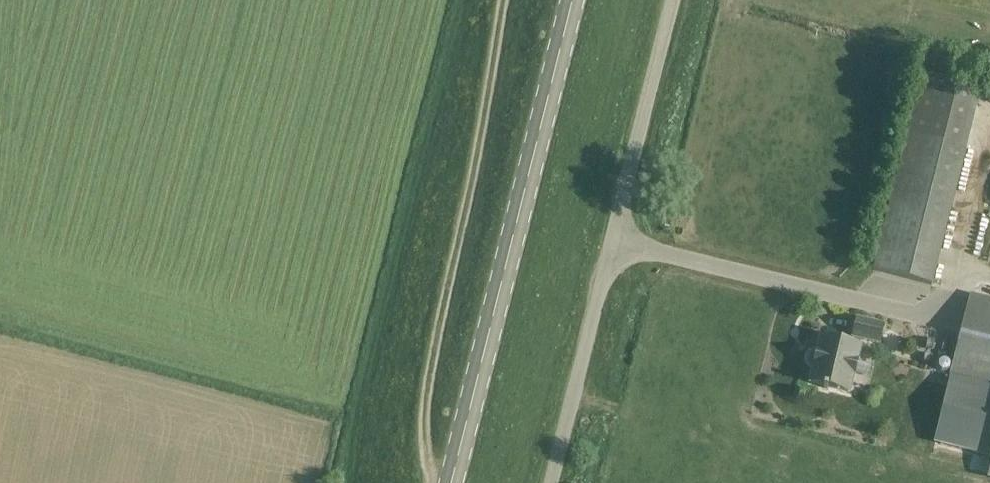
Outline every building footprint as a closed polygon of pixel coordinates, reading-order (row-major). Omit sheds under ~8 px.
[(980,92),(922,75),(908,134),(873,270),(932,285),(966,149),(980,92)] [(989,263),(989,226),(987,226),(980,260),(989,263)] [(989,456),(989,300),(970,295),(947,386),(955,387),(954,393),(949,397),(946,401),(944,406),(943,409),(943,412),(942,417),(943,422),(945,428),(941,443),(989,456)] [(883,326),(857,320),(851,344),(822,337),(819,351),(818,351),(814,365),(815,365),(811,383),(824,386),(824,388),(827,389),(828,387),(848,392),(853,374),(854,374),(857,361),(856,360),(862,338),(879,342),(883,326)]
